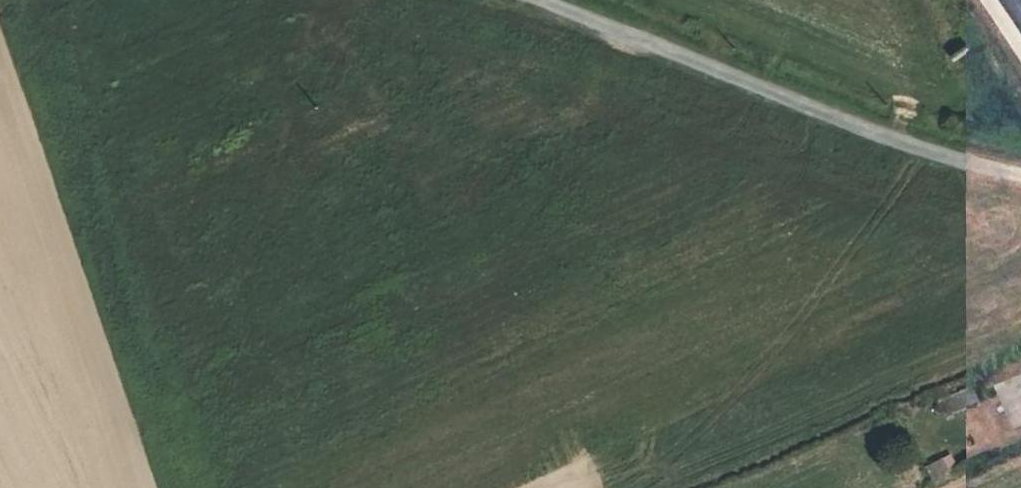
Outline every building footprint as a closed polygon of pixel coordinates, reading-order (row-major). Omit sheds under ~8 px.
[(1004,382),(1020,419),(1020,373),(1004,382)] [(948,454),(924,466),(932,482),(956,470),(948,454)]
